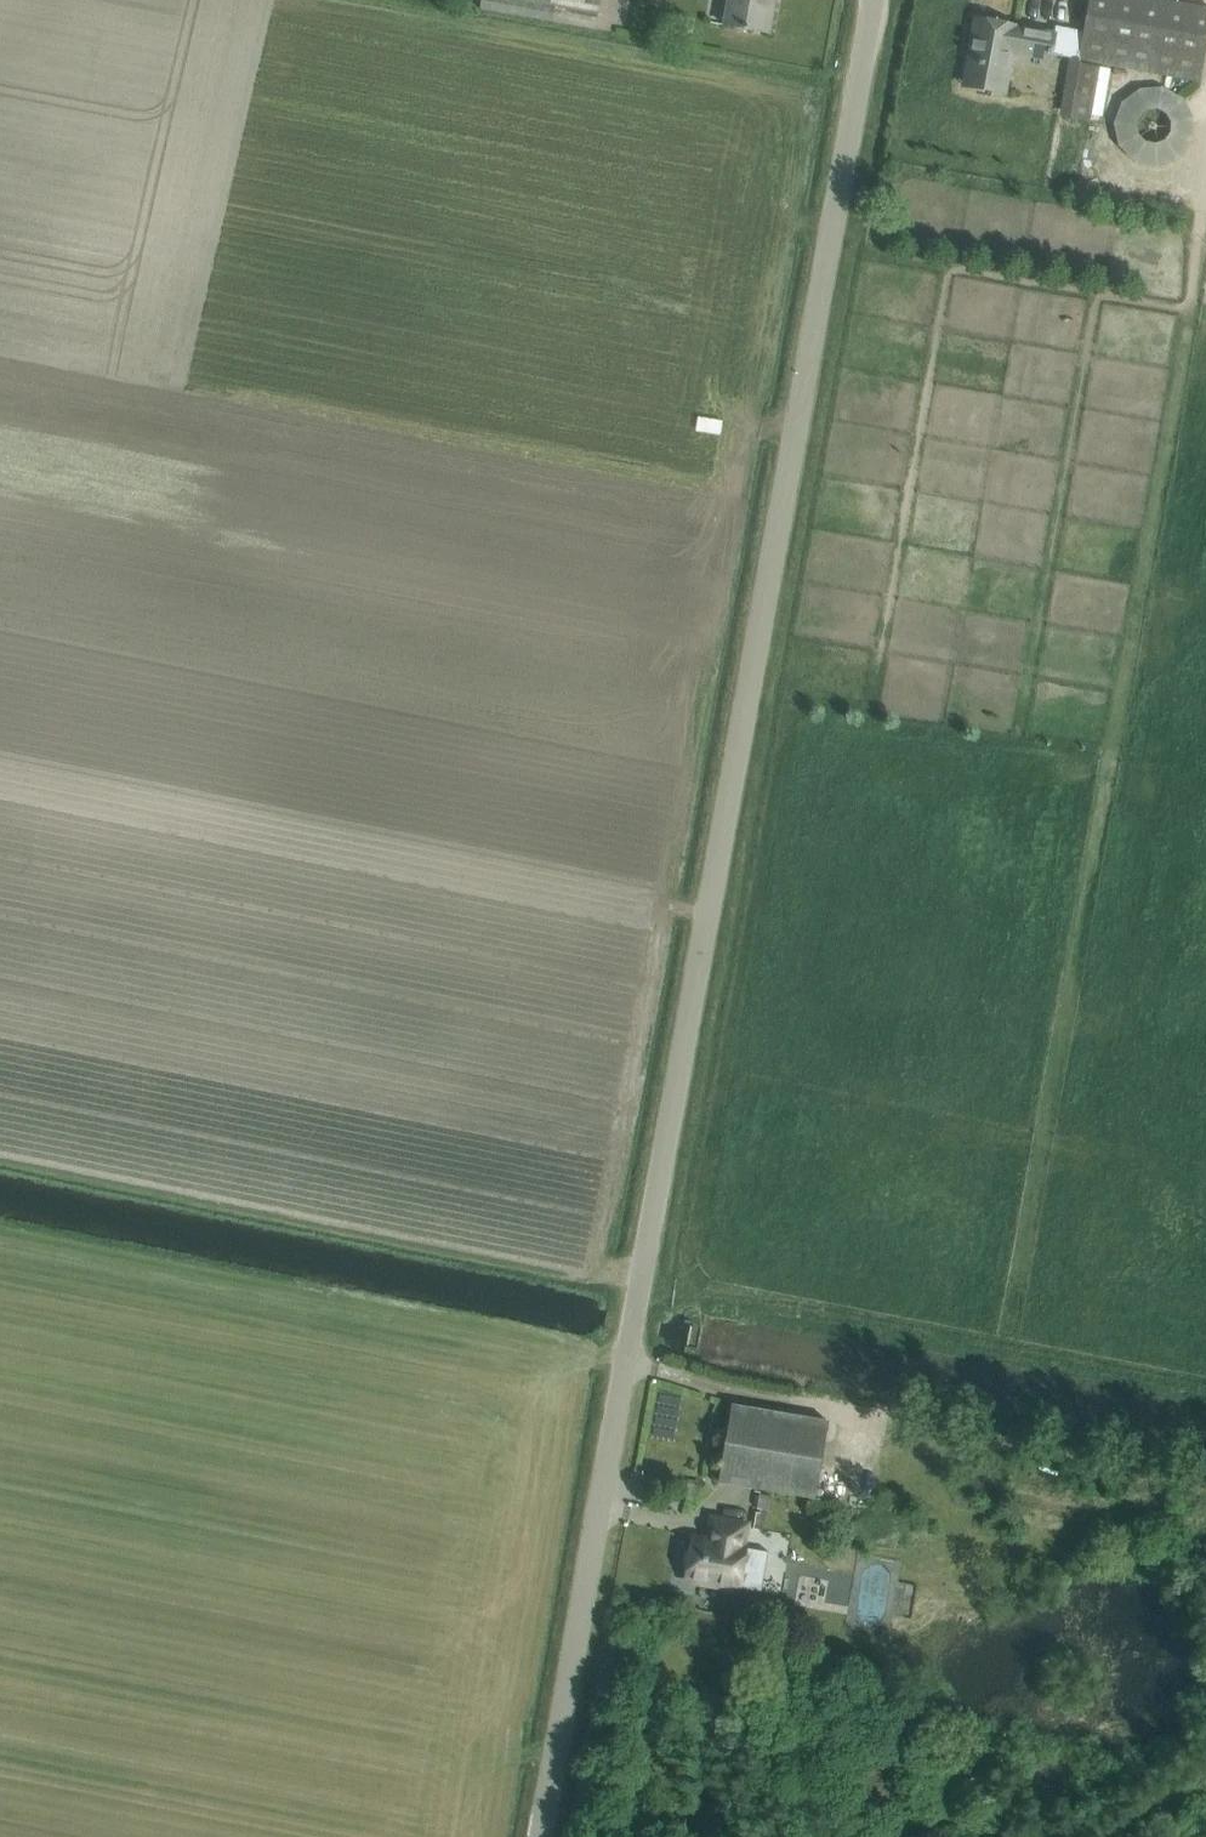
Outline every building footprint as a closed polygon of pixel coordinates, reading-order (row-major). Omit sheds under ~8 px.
[(765,32),(770,0),(727,0),(723,24),(741,28),(765,32)] [(1078,59),(1200,81),(1205,47),(1205,8),(1161,0),(1088,0),(1078,59)] [(1051,55),(1055,33),(975,19),(969,49),(975,50),(968,86),(1005,93),(1013,48),(1051,55)] [(1078,61),(1067,118),(1087,121),(1097,64),(1078,61)] [(1109,148),(1175,170),(1197,104),(1132,81),(1109,148)] [(719,1481),(743,1485),(815,1497),(828,1421),(733,1404),(719,1481)] [(687,1579),(737,1587),(744,1547),(742,1546),(746,1525),(713,1519),(709,1541),(694,1538),(692,1550),(686,1552),(684,1563),(689,1566),(687,1579)]
